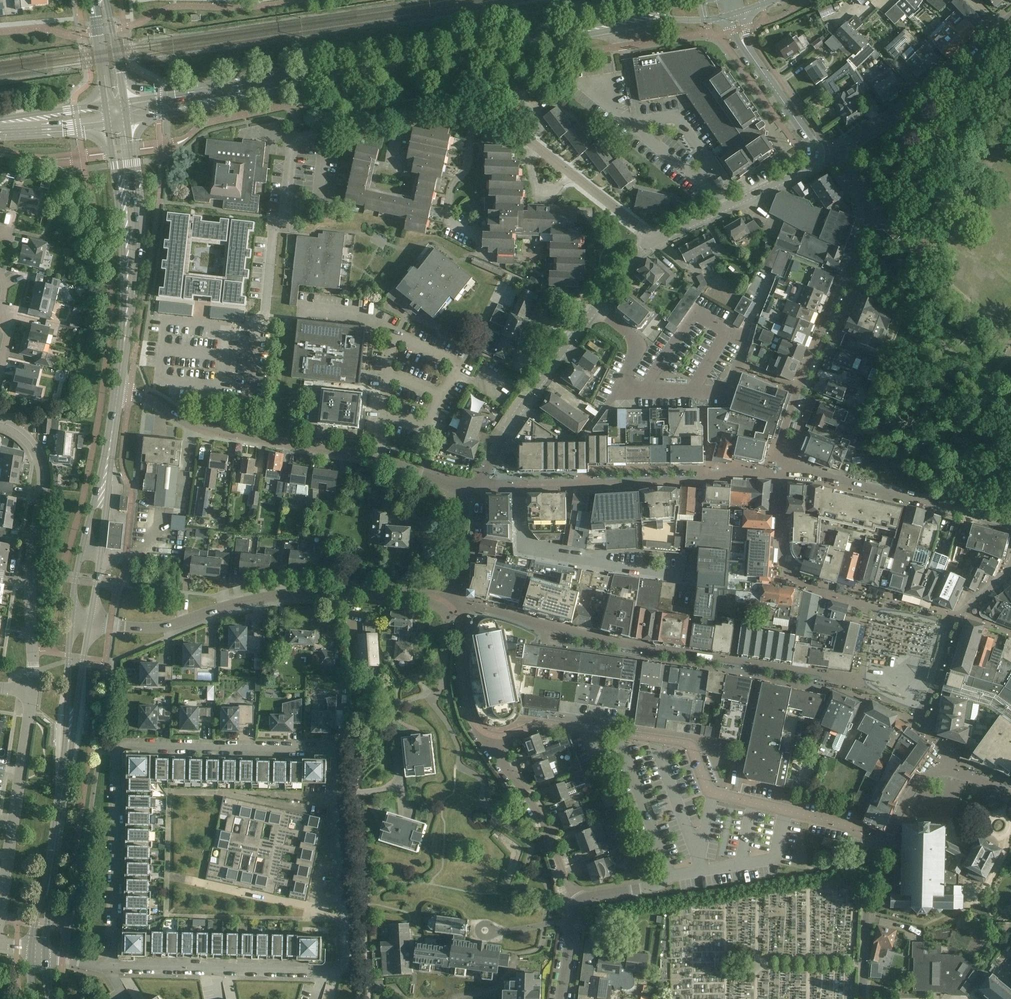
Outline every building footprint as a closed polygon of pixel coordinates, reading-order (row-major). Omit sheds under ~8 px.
[(895,4),(909,18),(915,13),(914,12),(915,10),(916,10),(906,0),(899,0),(895,4)] [(916,10),(922,1),(921,0),(906,0),(916,10)] [(927,1),(940,11),(950,2),(957,9),(965,17),(964,18),(977,33),(985,25),(962,0),(928,0),(927,1)] [(909,18),(895,4),(884,14),(894,24),(900,18),(903,21),(907,17),(909,18)] [(831,5),(818,10),(822,18),(835,13),(831,5)] [(950,16),(945,21),(954,30),(956,28),(968,41),(977,33),(964,18),(965,17),(957,9),(954,12),(950,16)] [(863,49),(868,44),(856,31),(864,23),(856,15),(848,23),(836,34),(845,43),(855,54),(861,47),(863,49)] [(968,41),(956,28),(954,30),(945,21),(928,38),(929,40),(936,47),(948,60),(968,41)] [(831,26),(828,30),(834,36),(837,33),(831,26)] [(900,55),(916,39),(906,29),(885,48),(895,59),(900,55)] [(798,37),(795,33),(790,37),(776,46),(777,47),(776,48),(779,53),(781,52),(784,57),(788,55),(789,56),(798,50),(799,53),(805,49),(804,47),(809,44),(802,35),(798,37)] [(831,39),(826,44),(835,53),(840,48),(850,57),(851,58),(852,57),(855,54),(845,43),(836,34),(835,35),(831,39)] [(824,43),(820,37),(811,44),(816,49),(824,43)] [(932,51),(936,47),(929,40),(925,44),(923,41),(920,44),(923,46),(917,51),(921,55),(920,57),(925,62),(928,59),(937,71),(944,64),(932,51)] [(849,60),(847,62),(848,62),(853,70),(854,72),(856,71),(857,69),(876,51),(868,44),(865,47),(863,49),(861,47),(855,54),(852,57),(851,58),(849,60)] [(700,48),(699,48),(633,59),(633,60),(639,99),(640,99),(640,100),(641,101),(642,101),(686,94),(721,145),(713,150),(717,156),(735,181),(776,153),(764,137),(765,136),(766,131),(764,128),(765,127),(765,126),(766,126),(765,125),(764,123),(763,122),(762,122),(761,122),(760,123),(758,120),(761,118),(726,68),(719,72),(705,51),(704,50),(703,49),(702,49),(701,48),(700,48)] [(917,51),(907,62),(912,68),(911,69),(924,83),(937,71),(928,59),(925,62),(920,57),(921,55),(917,51)] [(817,60),(805,68),(816,83),(827,76),(824,71),(827,69),(820,59),(817,61),(817,60)] [(854,72),(853,70),(848,62),(828,78),(831,83),(824,87),(832,99),(842,115),(841,116),(846,124),(862,114),(857,106),(856,106),(853,102),(864,95),(863,93),(869,89),(868,89),(856,71),(854,72)] [(595,73),(613,72),(613,64),(594,65),(595,73)] [(901,84),(895,75),(890,68),(868,82),(879,98),(881,97),(884,102),(889,99),(890,101),(898,96),(897,94),(902,91),(899,85),(901,84)] [(544,117),(552,127),(565,117),(557,107),(544,117)] [(573,128),(565,117),(552,127),(560,138),(565,134),(565,135),(573,128)] [(414,128),(406,166),(404,172),(412,174),(413,172),(418,173),(413,197),(370,188),(376,159),(377,160),(379,150),(358,145),(346,202),(365,207),(365,210),(407,220),(405,230),(426,234),(438,178),(442,178),(451,135),(449,135),(450,127),(432,123),(430,131),(414,128)] [(565,135),(573,145),(586,135),(578,125),(573,128),(565,135)] [(581,155),(585,152),(593,145),(586,135),(573,145),(581,155)] [(503,139),(483,138),(482,146),(480,146),(480,154),(489,154),(489,160),(487,160),(487,176),(494,176),(493,183),(491,182),(491,197),(485,197),(485,211),(491,211),(490,227),(492,227),(492,233),(485,233),(484,248),(490,248),(490,253),(499,253),(499,263),(515,264),(516,241),(513,241),(513,234),(541,235),(541,234),(553,235),(552,236),(554,236),(554,243),(552,243),(551,258),(559,259),(558,273),(551,272),(550,286),(556,286),(556,293),(565,293),(566,287),(577,288),(577,281),(584,281),(585,252),(578,251),(579,245),(581,245),(582,230),(587,230),(587,211),(578,210),(578,208),(529,206),(529,213),(524,213),(524,206),(520,206),(521,199),(523,199),(524,183),(517,183),(517,177),(519,177),(520,162),(513,161),(513,154),(512,154),(512,149),(503,149),(503,139)] [(243,143),(208,139),(206,155),(210,155),(207,187),(192,185),(195,201),(210,203),(211,199),(224,200),(223,208),(259,212),(261,195),(255,194),(257,182),(267,183),(268,168),(263,167),(266,142),(251,141),(243,140),(243,143)] [(593,145),(585,152),(593,162),(607,152),(599,141),(593,145)] [(606,169),(615,162),(607,152),(593,162),(601,172),(606,169)] [(615,162),(606,169),(614,179),(627,169),(620,158),(615,162)] [(197,173),(194,161),(187,163),(189,175),(197,173)] [(635,179),(627,169),(614,179),(622,189),(626,186),(628,190),(633,186),(631,182),(635,179)] [(819,197),(834,187),(827,176),(819,181),(818,179),(806,187),(802,181),(792,187),(802,198),(808,193),(814,189),(819,197)] [(843,200),(834,187),(819,197),(823,203),(819,206),(819,205),(815,208),(831,211),(832,205),(836,202),(837,204),(843,200)] [(40,193),(23,188),(21,194),(14,192),(10,209),(18,211),(19,205),(29,208),(29,206),(37,208),(40,193)] [(1,189),(0,193),(0,208),(5,210),(9,191),(1,189)] [(651,211),(655,193),(638,190),(635,207),(651,211)] [(769,213),(786,220),(808,229),(815,208),(813,207),(809,202),(783,192),(777,195),(769,213)] [(671,197),(655,193),(651,211),(667,214),(671,197)] [(831,211),(815,208),(808,229),(786,220),(778,241),(775,247),(822,267),(823,264),(837,270),(843,257),(842,256),(849,240),(848,240),(857,219),(840,213),(839,214),(831,211)] [(165,262),(164,269),(168,270),(166,289),(162,289),(161,296),(182,299),(186,299),(193,300),(194,295),(213,298),(213,302),(220,303),(224,303),(245,305),(246,298),(242,298),(244,278),(248,278),(249,271),(245,270),(246,257),(250,258),(251,251),(247,250),(249,230),(253,231),(254,223),(233,221),(229,221),(222,220),(221,224),(201,222),(202,221),(202,218),(195,217),(190,216),(170,214),(169,222),(173,222),(171,242),(167,241),(166,249),(170,249),(169,262),(165,262)] [(745,226),(742,219),(724,228),(733,243),(749,233),(753,238),(762,230),(754,221),(745,226)] [(345,233),(323,231),(323,234),(319,234),(319,238),(297,235),(290,305),(297,306),(299,285),(339,289),(345,233)] [(695,241),(701,254),(704,259),(707,265),(709,267),(715,272),(720,267),(711,249),(716,246),(710,234),(695,241)] [(34,240),(29,239),(28,247),(23,245),(19,263),(38,267),(41,254),(44,254),(46,243),(34,240)] [(701,254),(695,241),(680,249),(686,261),(701,254)] [(778,241),(761,266),(771,271),(771,272),(777,275),(823,294),(827,295),(834,276),(821,270),(822,267),(775,247),(778,241)] [(473,278),(436,249),(419,270),(414,267),(397,289),(394,286),(390,292),(387,296),(407,312),(409,309),(416,315),(421,309),(434,319),(451,297),(455,300),(473,278)] [(653,263),(647,258),(633,274),(642,282),(645,278),(657,288),(663,281),(667,285),(675,276),(657,259),(653,263)] [(704,259),(698,262),(702,270),(709,267),(707,265),(704,259)] [(697,288),(696,290),(701,293),(708,284),(702,274),(696,277),(700,284),(700,285),(699,285),(697,288)] [(768,295),(757,323),(788,338),(805,346),(804,346),(806,347),(807,347),(816,325),(811,323),(816,312),(823,294),(777,275),(768,295)] [(49,299),(56,301),(59,289),(58,288),(59,281),(44,278),(43,284),(37,283),(34,295),(49,299)] [(738,290),(744,294),(746,291),(750,285),(744,281),(738,290)] [(701,293),(690,287),(681,301),(691,308),(701,293)] [(538,295),(524,288),(514,311),(511,310),(510,314),(509,315),(495,309),(489,322),(492,323),(480,349),(491,354),(492,353),(494,354),(505,359),(513,342),(519,345),(520,343),(521,343),(529,323),(527,322),(528,318),(525,316),(533,298),(536,299),(538,295)] [(652,295),(647,290),(640,298),(645,303),(652,295)] [(654,313),(627,292),(615,308),(615,312),(637,329),(641,329),(654,313)] [(877,301),(861,294),(852,315),(851,314),(844,331),(857,336),(855,341),(851,339),(848,347),(888,358),(903,320),(893,316),(895,311),(876,304),(877,301)] [(47,306),(49,299),(34,295),(31,309),(36,310),(35,316),(50,320),(53,308),(47,306)] [(756,303),(754,303),(749,299),(743,296),(734,310),(740,314),(746,317),(746,318),(747,318),(756,303)] [(687,313),(691,308),(681,301),(677,306),(687,313)] [(677,306),(674,311),(684,318),(687,313),(677,306)] [(674,311),(670,316),(680,323),(684,318),(674,311)] [(746,317),(740,314),(739,314),(733,325),(738,328),(739,329),(746,318),(746,317)] [(680,323),(670,316),(667,321),(669,323),(677,328),(680,323)] [(292,378),(360,385),(365,338),(366,327),(299,320),(292,378)] [(23,339),(44,344),(46,335),(56,337),(59,325),(46,321),(44,328),(32,325),(30,335),(25,334),(23,339)] [(677,328),(669,323),(665,328),(673,334),(674,334),(674,335),(677,331),(677,330),(678,329),(677,329),(677,328)] [(804,346),(757,323),(757,324),(751,342),(753,343),(752,343),(800,362),(806,347),(804,346)] [(23,339),(20,353),(35,356),(33,364),(49,367),(49,365),(52,355),(42,353),(44,344),(23,339)] [(800,362),(752,343),(746,362),(792,381),(800,362)] [(840,349),(839,349),(832,364),(851,371),(851,370),(868,377),(871,368),(882,373),(885,364),(870,359),(864,356),(864,357),(857,354),(856,356),(842,349),(841,349),(840,349)] [(561,375),(562,376),(562,377),(575,387),(581,391),(591,378),(585,373),(581,370),(584,366),(590,371),(598,359),(587,351),(579,362),(580,363),(577,367),(572,363),(566,372),(563,372),(561,375)] [(16,370),(14,382),(18,383),(16,392),(41,398),(33,396),(35,387),(40,367),(24,363),(23,364),(22,369),(22,371),(16,370)] [(742,373),(731,409),(726,423),(739,427),(736,441),(753,445),(754,442),(758,442),(758,441),(768,443),(769,436),(774,438),(789,392),(779,389),(779,388),(742,373)] [(849,385),(836,380),(835,382),(831,380),(828,387),(826,386),(824,391),(825,392),(824,393),(841,400),(845,393),(853,396),(856,389),(849,386),(849,385)] [(363,394),(323,389),(319,424),(338,426),(359,428),(363,394)] [(589,419),(552,392),(540,408),(578,435),(589,419)] [(832,441),(836,431),(826,427),(828,423),(837,426),(840,420),(845,422),(849,412),(836,407),(835,409),(818,403),(810,423),(809,425),(813,426),(811,432),(810,432),(832,441)] [(484,416),(464,409),(456,434),(453,433),(448,451),(474,459),(479,442),(476,441),(484,416)] [(650,464),(671,463),(671,438),(686,409),(650,410),(650,464)] [(671,438),(671,463),(700,463),(703,459),(703,456),(703,427),(699,423),(699,409),(686,409),(671,438)] [(732,457),(733,457),(736,441),(739,427),(726,423),(731,409),(708,409),(709,438),(709,441),(710,443),(717,443),(714,456),(713,456),(713,457),(714,457),(714,462),(732,461),(732,457)] [(593,432),(608,431),(608,417),(613,410),(607,410),(593,429),(593,432)] [(609,437),(609,464),(626,464),(626,410),(613,410),(608,417),(608,431),(609,437)] [(626,464),(650,464),(650,410),(639,410),(626,410),(626,464)] [(51,419),(42,418),(40,434),(50,434),(51,419)] [(546,444),(557,444),(556,436),(530,418),(515,440),(520,444),(520,471),(546,470),(546,444)] [(832,441),(810,432),(809,432),(807,436),(805,438),(803,441),(802,443),(801,446),(800,449),(801,452),(799,456),(830,469),(831,467),(839,470),(852,436),(839,432),(836,431),(832,441)] [(72,434),(55,432),(53,460),(55,460),(70,461),(70,455),(72,434)] [(179,466),(179,467),(180,467),(183,441),(144,437),(144,441),(142,463),(142,462),(179,466)] [(588,464),(609,464),(609,437),(587,437),(587,447),(578,447),(577,443),(557,444),(546,444),(546,470),(588,470),(588,464)] [(736,441),(733,457),(735,458),(735,460),(756,465),(756,463),(759,463),(764,460),(768,443),(758,441),(758,442),(754,442),(753,445),(736,441)] [(20,471),(22,459),(15,457),(16,449),(0,446),(0,458),(3,459),(2,468),(20,471)] [(267,474),(266,478),(280,480),(281,471),(284,454),(270,452),(269,462),(268,462),(267,474)] [(229,456),(211,453),(210,460),(208,460),(204,488),(199,487),(195,516),(207,517),(211,489),(214,490),(217,469),(227,470),(229,456)] [(256,460),(243,458),(241,471),(239,470),(237,482),(245,484),(254,485),(256,476),(254,475),(256,460)] [(174,508),(179,467),(179,466),(142,462),(142,463),(142,469),(147,470),(146,479),(145,479),(144,490),(157,492),(155,506),(174,508)] [(286,482),(284,493),(297,495),(297,494),(308,496),(308,486),(305,485),(308,468),(293,466),(293,468),(288,468),(286,479),(286,480),(286,482)] [(9,490),(12,491),(13,483),(18,484),(20,471),(2,468),(1,478),(0,478),(0,489),(9,490)] [(335,491),(338,473),(315,469),(312,488),(318,489),(319,482),(328,484),(327,490),(335,491)] [(732,482),(730,510),(742,511),(742,505),(750,506),(750,508),(768,510),(770,482),(769,481),(768,481),(748,479),(746,481),(732,480),(731,482),(732,482)] [(279,481),(277,495),(283,496),(284,493),(286,482),(279,481)] [(704,509),(729,510),(730,510),(732,482),(731,482),(723,482),(720,485),(715,485),(707,484),(704,487),(703,507),(703,509),(704,509)] [(787,513),(791,513),(821,516),(823,487),(822,487),(821,487),(810,485),(810,488),(806,487),(806,484),(788,483),(787,513)] [(682,554),(684,534),(677,533),(678,515),(679,515),(681,490),(677,489),(663,488),(663,487),(653,488),(653,489),(640,491),(641,502),(644,548),(643,548),(643,550),(674,554),(682,554)] [(685,521),(689,522),(693,522),(702,523),(704,509),(703,509),(703,507),(695,506),(696,489),(681,487),(681,490),(679,515),(678,515),(677,533),(684,534),(685,521)] [(850,494),(823,487),(821,516),(820,532),(837,535),(838,533),(849,536),(847,542),(864,546),(866,539),(872,541),(881,543),(882,537),(894,540),(894,539),(895,539),(904,506),(898,505),(898,504),(884,501),(865,497),(850,493),(850,494)] [(13,514),(15,498),(8,497),(9,490),(0,489),(0,512),(13,514)] [(260,492),(251,491),(249,504),(253,505),(252,510),(257,511),(260,492)] [(319,502),(319,491),(309,491),(309,502),(319,502)] [(595,494),(586,549),(594,550),(594,549),(606,549),(606,551),(643,548),(644,548),(641,502),(640,491),(636,492),(598,494),(595,494)] [(564,540),(566,524),(566,497),(568,497),(568,494),(566,492),(557,492),(554,494),(542,494),(529,494),(529,507),(529,529),(539,540),(564,540)] [(586,549),(595,494),(582,492),(582,494),(575,493),(570,525),(566,524),(564,540),(563,544),(563,545),(586,549)] [(512,542),(512,494),(502,494),(499,494),(499,496),(490,496),(489,498),(489,504),(487,504),(488,518),(484,518),(485,538),(512,542)] [(126,511),(128,497),(120,496),(119,508),(121,511),(126,511)] [(904,522),(921,527),(925,512),(926,511),(908,506),(904,522)] [(378,508),(374,508),(372,538),(386,539),(386,547),(410,549),(411,528),(388,526),(389,509),(378,508)] [(698,588),(694,625),(690,648),(715,651),(719,616),(719,611),(721,591),(752,593),(753,584),(770,585),(772,564),(774,564),(775,547),(773,547),(774,532),(771,532),(772,529),(728,526),(729,510),(704,509),(702,523),(693,522),(689,522),(687,548),(700,549),(698,572),(700,572),(698,588)] [(742,511),(730,510),(729,510),(728,526),(772,529),(772,517),(760,516),(760,513),(742,511)] [(1,534),(3,534),(4,527),(10,528),(13,514),(0,512),(0,534),(1,534)] [(915,551),(903,593),(922,598),(925,587),(918,585),(924,569),(925,570),(929,557),(941,517),(925,512),(921,527),(922,527),(915,551)] [(821,516),(791,513),(790,542),(830,545),(830,544),(835,545),(837,535),(820,532),(821,516)] [(186,516),(172,515),(171,529),(185,531),(186,516)] [(122,524),(109,522),(107,548),(119,549),(122,524)] [(921,527),(904,522),(903,522),(896,549),(893,560),(894,560),(886,589),(903,593),(915,551),(922,527),(921,527)] [(972,525),(969,539),(966,548),(978,551),(985,553),(999,558),(1003,560),(1009,535),(972,525)] [(824,561),(819,577),(836,582),(838,577),(845,552),(847,552),(859,555),(860,553),(862,554),(864,546),(862,546),(847,542),(849,536),(838,533),(837,535),(835,545),(830,544),(830,545),(824,561)] [(942,551),(946,536),(940,534),(936,549),(942,551)] [(882,537),(881,543),(870,583),(879,586),(886,589),(894,560),(893,560),(888,558),(889,552),(890,552),(894,540),(882,537)] [(237,545),(235,561),(242,562),(242,567),(241,570),(255,572),(257,556),(248,555),(249,547),(250,540),(237,539),(237,545)] [(480,541),(480,546),(481,546),(480,552),(483,553),(496,555),(502,556),(503,547),(497,546),(498,542),(485,540),(482,539),(482,541),(480,541)] [(870,583),(881,543),(872,541),(866,539),(864,546),(862,554),(860,553),(859,555),(858,558),(861,559),(855,578),(857,579),(856,582),(865,584),(866,582),(870,583)] [(286,542),(284,558),(291,559),(290,564),(290,567),(304,569),(306,552),(298,552),(299,544),(286,542)] [(824,561),(830,545),(790,542),(790,544),(792,544),(792,547),(793,550),(794,553),(795,556),(797,558),(800,560),(803,562),(804,560),(817,564),(819,560),(824,561)] [(6,557),(8,545),(0,543),(0,556),(6,557)] [(306,552),(304,569),(319,570),(319,567),(319,562),(327,563),(328,547),(315,545),(314,553),(306,552)] [(208,559),(200,559),(201,549),(187,548),(185,566),(193,567),(192,573),(206,574),(208,559)] [(257,556),(255,572),(269,573),(270,570),(270,565),(277,566),(279,550),(265,548),(264,557),(257,556)] [(208,559),(206,574),(220,576),(220,573),(221,568),(228,569),(230,553),(216,551),(215,560),(208,559)] [(976,555),(971,566),(979,570),(975,577),(981,579),(984,572),(991,575),(992,576),(998,562),(997,562),(999,558),(985,553),(978,551),(976,555)] [(845,552),(838,577),(856,582),(857,579),(855,578),(861,559),(858,558),(859,555),(845,552)] [(933,555),(930,554),(929,557),(925,570),(924,569),(918,585),(925,587),(922,598),(932,601),(945,570),(947,564),(948,563),(949,561),(950,558),(949,558),(934,552),(933,555)] [(490,595),(489,601),(504,604),(519,608),(524,591),(525,591),(532,560),(508,555),(506,565),(497,563),(490,595)] [(498,559),(478,558),(477,564),(472,564),(471,579),(470,591),(469,591),(468,598),(475,598),(475,597),(484,599),(489,601),(490,595),(497,563),(498,559)] [(971,566),(957,559),(953,567),(947,564),(945,570),(932,601),(952,610),(963,586),(971,566)] [(560,565),(532,560),(525,591),(524,591),(519,608),(530,611),(529,613),(536,615),(537,614),(547,617),(546,619),(553,620),(554,619),(572,623),(582,571),(583,571),(583,570),(560,565)] [(819,577),(824,561),(819,560),(817,564),(804,560),(803,562),(800,571),(819,577)] [(979,570),(971,566),(963,586),(976,591),(981,579),(975,577),(979,570)] [(594,629),(600,630),(614,575),(608,574),(608,576),(582,571),(583,571),(582,571),(572,623),(594,629)] [(614,575),(600,630),(631,638),(640,579),(640,578),(614,575)] [(654,641),(662,582),(640,579),(631,638),(654,641)] [(676,584),(662,582),(654,641),(685,646),(691,607),(673,605),(676,584)] [(770,585),(753,584),(752,593),(721,591),(719,611),(736,613),(736,603),(753,604),(768,606),(768,610),(775,611),(778,604),(781,586),(770,585)] [(997,595),(999,597),(1007,602),(1008,604),(1010,606),(1010,585),(1001,592),(997,595)] [(774,617),(774,618),(789,620),(789,619),(790,616),(794,589),(795,588),(781,586),(778,604),(775,611),(774,617)] [(790,616),(798,618),(803,590),(794,589),(790,616)] [(818,615),(822,598),(822,597),(803,590),(798,618),(799,618),(796,631),(796,635),(797,636),(813,639),(814,639),(815,632),(818,615)] [(999,597),(997,599),(995,597),(994,599),(993,598),(981,608),(980,610),(979,612),(979,614),(981,616),(982,617),(996,622),(1002,612),(1006,615),(1010,607),(1010,606),(1008,604),(1007,602),(999,597)] [(822,598),(818,615),(844,621),(846,614),(848,605),(832,600),(822,598)] [(1006,615),(1002,612),(996,622),(1010,628),(1010,607),(1006,615)] [(391,612),(390,626),(395,626),(395,634),(400,634),(399,643),(397,643),(396,659),(411,660),(413,644),(409,644),(409,636),(411,636),(412,628),(412,627),(413,614),(391,612)] [(844,621),(818,615),(815,632),(834,637),(832,647),(835,648),(834,652),(853,655),(854,651),(860,652),(866,626),(860,625),(844,621)] [(736,618),(719,616),(715,651),(731,653),(736,618)] [(471,657),(471,666),(471,673),(472,681),(473,689),(474,696),(476,704),(478,711),(481,718),(487,723),(494,727),(501,727),(507,726),(506,717),(507,717),(511,724),(513,723),(517,719),(520,714),(521,711),(522,711),(522,707),(529,708),(546,711),(553,711),(559,712),(561,700),(533,696),(519,694),(525,654),(524,654),(525,648),(525,645),(532,646),(532,645),(531,645),(532,642),(534,642),(535,640),(536,639),(536,636),(535,635),(533,634),(531,633),(525,630),(522,628),(518,627),(516,626),(510,623),(506,622),(501,621),(499,620),(493,619),(491,618),(488,618),(487,619),(485,619),(483,620),(482,621),(480,622),(479,624),(478,626),(478,628),(478,629),(478,631),(479,635),(473,636),(474,640),(473,640),(472,649),(471,649),(471,657)] [(977,651),(984,628),(985,625),(967,620),(959,644),(961,645),(962,646),(977,651)] [(793,663),(796,642),(797,636),(796,635),(796,631),(792,631),(791,635),(751,629),(751,627),(752,627),(753,624),(742,622),(738,655),(740,655),(740,654),(748,655),(748,656),(750,656),(750,655),(759,656),(759,657),(761,658),(761,657),(770,658),(770,659),(772,659),(772,658),(781,659),(781,661),(783,661),(783,660),(792,661),(792,662),(793,663)] [(246,627),(229,626),(229,649),(260,649),(261,629),(253,629),(253,635),(246,635),(246,627)] [(988,629),(984,628),(977,651),(976,655),(988,659),(994,640),(986,638),(988,629)] [(316,631),(291,629),(291,631),(286,631),(285,641),(290,641),(290,643),(315,645),(315,642),(319,643),(320,632),(316,632),(316,631)] [(834,637),(815,632),(814,639),(813,639),(811,649),(812,649),(832,652),(834,652),(835,648),(832,647),(834,637)] [(355,651),(376,650),(375,644),(377,644),(377,634),(375,634),(359,635),(359,641),(354,641),(355,651)] [(813,639),(797,636),(796,642),(793,663),(794,663),(795,662),(799,662),(799,663),(800,664),(800,662),(806,663),(806,664),(810,665),(812,649),(811,649),(813,639)] [(1003,651),(999,665),(1010,672),(1010,639),(1008,639),(1007,639),(1006,640),(1006,641),(1003,651)] [(184,644),(184,653),(182,656),(181,658),(182,661),(183,663),(183,666),(200,667),(215,667),(215,661),(215,647),(208,647),(208,653),(201,652),(201,644),(184,644)] [(959,644),(951,671),(1005,687),(1010,691),(1010,672),(999,665),(990,662),(987,661),(988,659),(976,655),(977,651),(962,646),(961,645),(959,644)] [(525,654),(519,694),(533,696),(561,700),(630,710),(637,664),(637,661),(540,647),(532,646),(525,645),(525,648),(524,654),(525,654)] [(990,662),(999,665),(1003,651),(994,648),(990,662)] [(832,652),(812,649),(810,665),(830,668),(850,671),(853,655),(834,652),(832,652)] [(335,651),(322,650),(321,663),(334,665),(335,651)] [(376,650),(355,651),(355,661),(360,661),(361,667),(377,666),(377,665),(379,665),(378,655),(376,655),(376,650)] [(661,693),(664,665),(643,662),(637,703),(634,725),(656,728),(658,714),(660,698),(661,693)] [(158,663),(141,663),(140,685),(157,685),(157,676),(165,676),(164,680),(172,680),(172,665),(165,665),(165,671),(157,671),(158,663)] [(679,684),(681,667),(664,665),(661,693),(674,695),(675,689),(677,690),(677,684),(679,684)] [(702,725),(705,704),(709,671),(702,670),(681,667),(679,684),(677,684),(677,690),(675,689),(674,695),(661,693),(660,698),(658,714),(656,728),(666,729),(667,720),(702,725)] [(710,701),(721,703),(726,675),(709,671),(705,704),(709,705),(710,701)] [(1005,687),(951,671),(950,674),(951,674),(950,677),(950,678),(950,679),(950,680),(950,681),(950,682),(951,683),(952,683),(952,684),(953,684),(954,684),(953,689),(950,698),(968,701),(968,702),(974,703),(971,720),(975,721),(973,730),(981,731),(985,734),(975,751),(971,749),(966,756),(985,762),(998,767),(1010,773),(1010,691),(1005,687)] [(720,708),(725,708),(746,713),(751,680),(726,675),(721,703),(720,708)] [(775,786),(782,752),(778,751),(792,688),(762,682),(749,744),(743,772),(743,773),(747,779),(747,780),(748,780),(775,786)] [(778,751),(782,752),(791,754),(793,740),(797,720),(819,725),(824,701),(825,695),(792,688),(778,751)] [(828,702),(824,701),(819,725),(818,729),(820,730),(815,741),(821,743),(817,753),(835,758),(838,751),(854,715),(860,703),(845,696),(833,691),(828,702)] [(336,694),(336,696),(334,695),(332,696),(330,696),(328,696),(326,696),(324,697),(325,698),(326,697),(327,704),(327,711),(312,710),(312,731),(330,731),(330,727),(336,727),(336,694)] [(964,746),(971,749),(975,751),(985,734),(981,731),(973,730),(975,721),(971,720),(974,703),(968,702),(968,701),(950,698),(944,697),(938,732),(939,735),(940,736),(966,744),(964,746)] [(271,714),(271,730),(293,731),(293,722),(301,722),(301,698),(289,701),(288,709),(282,711),(282,714),(271,714)] [(871,772),(872,769),(878,759),(887,744),(892,735),(895,730),(891,727),(896,718),(897,716),(896,713),(872,700),(866,713),(867,713),(858,729),(862,731),(857,741),(856,741),(846,759),(871,772)] [(253,704),(238,704),(238,706),(222,705),(221,729),(238,730),(238,722),(246,722),(246,723),(253,723),(253,704)] [(171,706),(157,706),(140,706),(139,728),(156,728),(156,720),(164,720),(164,721),(171,721),(171,706)] [(181,706),(180,729),(197,729),(197,721),(205,721),(205,722),(212,722),(212,707),(205,707),(198,707),(181,706)] [(746,713),(725,708),(722,723),(742,727),(743,719),(745,720),(746,713)] [(897,742),(908,727),(896,718),(891,727),(895,730),(892,735),(887,744),(892,747),(895,741),(897,742)] [(739,742),(742,727),(722,723),(719,738),(739,742)] [(706,725),(704,735),(714,737),(716,727),(706,725)] [(811,729),(802,725),(799,732),(809,736),(811,729)] [(922,737),(908,727),(897,742),(894,748),(893,750),(885,768),(901,779),(907,771),(904,768),(906,765),(903,764),(922,737)] [(436,774),(432,734),(421,736),(421,735),(416,736),(413,736),(402,738),(406,777),(417,776),(425,776),(425,775),(436,774)] [(543,758),(555,754),(572,747),(567,735),(560,738),(561,741),(544,748),(539,734),(524,739),(530,756),(540,752),(543,758)] [(901,779),(885,768),(867,809),(861,822),(885,831),(893,811),(894,811),(898,802),(896,801),(907,783),(908,783),(914,775),(913,774),(934,745),(922,737),(903,764),(906,765),(904,768),(907,771),(901,779)] [(791,754),(782,752),(775,786),(784,788),(791,754)] [(555,754),(543,758),(544,762),(534,765),(540,782),(554,776),(549,763),(557,760),(555,754)] [(127,779),(131,779),(151,779),(151,756),(128,755),(127,779)] [(151,756),(151,779),(151,782),(158,782),(158,780),(168,780),(169,760),(168,760),(159,760),(159,755),(151,755),(151,756)] [(175,780),(184,780),(185,780),(185,760),(176,760),(176,756),(168,756),(168,760),(169,760),(168,780),(168,783),(175,783),(175,780)] [(185,780),(184,780),(184,783),(192,783),(192,780),(201,781),(202,781),(202,761),(192,761),(192,757),(185,756),(185,760),(185,780)] [(834,771),(837,759),(827,756),(824,768),(834,771)] [(202,757),(202,761),(202,781),(201,781),(201,783),(209,784),(209,781),(218,781),(219,781),(219,761),(209,761),(209,757),(202,757)] [(236,762),(235,762),(226,761),(226,757),(219,757),(219,761),(219,781),(218,781),(218,784),(225,784),(225,781),(235,781),(236,762)] [(236,758),(235,762),(236,762),(235,781),(235,784),(242,784),(242,782),(252,782),(253,762),(252,762),(243,762),(243,758),(236,758)] [(252,758),(252,762),(253,762),(252,782),(252,785),(259,785),(259,782),(269,782),(269,762),(260,762),(260,758),(252,758)] [(269,758),(269,762),(269,782),(268,785),(276,785),(276,782),(285,783),(286,783),(286,763),(276,762),(276,758),(269,758)] [(286,759),(286,763),(286,783),(285,783),(285,785),(293,785),(293,783),(303,783),(304,763),(303,763),(293,763),(293,759),(286,759)] [(304,763),(303,783),(327,784),(328,760),(304,759),(303,763),(304,763)] [(878,759),(872,769),(880,773),(885,762),(878,759)] [(570,776),(582,772),(580,765),(568,769),(570,776)] [(582,772),(581,772),(570,776),(571,776),(565,778),(566,782),(565,783),(565,782),(550,788),(556,804),(565,800),(567,805),(578,801),(580,800),(585,798),(583,792),(578,794),(576,787),(586,783),(582,772)] [(151,790),(151,782),(151,779),(131,779),(131,790),(127,790),(127,797),(131,797),(149,797),(149,798),(153,798),(154,790),(151,790)] [(860,802),(864,792),(857,790),(853,800),(860,802)] [(149,814),(152,814),(152,807),(149,807),(149,798),(149,797),(131,797),(131,807),(127,807),(126,814),(130,814),(149,814)] [(217,829),(215,838),(230,841),(232,832),(236,817),(235,817),(239,800),(238,800),(237,800),(236,800),(235,800),(235,801),(234,802),(231,801),(231,798),(224,797),(220,814),(229,816),(226,831),(217,829)] [(232,832),(230,841),(245,845),(247,835),(250,820),(254,803),(252,803),(251,803),(250,803),(250,804),(249,804),(249,805),(245,804),(246,801),(239,800),(235,817),(236,817),(243,819),(240,834),(232,832)] [(582,807),(580,808),(578,801),(567,805),(569,811),(560,814),(565,829),(578,824),(586,821),(582,807)] [(247,835),(245,845),(259,848),(261,839),(262,839),(265,823),(269,806),(267,806),(266,806),(265,806),(265,807),(264,807),(264,808),(260,807),(260,804),(254,803),(250,820),(259,822),(255,837),(247,835)] [(261,839),(259,848),(274,851),(276,843),(279,826),(283,809),(282,809),(281,809),(280,809),(280,810),(279,810),(279,811),(275,810),(275,808),(269,806),(265,823),(273,825),(270,840),(262,839),(261,839)] [(620,813),(618,807),(606,811),(608,818),(619,814),(620,814),(620,813)] [(283,809),(279,826),(289,828),(291,819),(306,822),(304,831),(304,832),(321,835),(322,830),(322,829),(322,828),(322,827),(321,827),(321,826),(320,826),(319,826),(320,823),(323,824),(325,818),(283,809)] [(398,815),(388,812),(385,823),(384,822),(383,826),(382,830),(379,841),(417,853),(421,842),(423,835),(423,834),(426,824),(398,815)] [(149,831),(152,831),(152,824),(149,824),(149,814),(130,814),(130,824),(126,823),(126,831),(130,831),(149,831)] [(608,818),(611,826),(623,821),(620,814),(608,818)] [(596,850),(598,855),(618,848),(618,847),(631,843),(623,821),(611,826),(605,828),(609,839),(606,840),(609,847),(603,850),(602,848),(599,849),(598,849),(596,850)] [(963,865),(970,851),(969,850),(968,851),(967,851),(945,840),(945,836),(947,836),(947,834),(945,833),(945,827),(946,827),(946,826),(946,825),(945,825),(943,825),(935,825),(935,824),(930,825),(930,822),(927,822),(926,823),(918,822),(917,824),(913,824),(913,825),(905,825),(905,824),(902,824),(902,825),(902,827),(902,833),(901,833),(901,835),(902,835),(902,845),(901,845),(900,860),(902,860),(901,869),(894,869),(894,894),(891,894),(891,907),(901,908),(901,909),(904,912),(908,912),(912,909),(917,913),(916,915),(918,915),(918,914),(924,914),(926,916),(927,914),(926,914),(931,909),(934,913),(939,913),(942,910),(942,909),(963,909),(963,886),(959,886),(959,873),(963,865)] [(279,826),(276,843),(286,845),(286,844),(288,835),(302,839),(300,848),(317,852),(319,846),(318,845),(318,844),(318,843),(317,843),(316,843),(316,842),(316,839),(320,840),(321,835),(304,832),(304,831),(289,828),(279,826)] [(591,829),(576,834),(582,851),(588,848),(589,851),(596,848),(596,850),(598,849),(599,849),(602,848),(603,850),(609,847),(606,840),(596,843),(591,829)] [(149,848),(152,848),(152,841),(149,841),(149,831),(130,831),(130,840),(126,840),(126,848),(130,848),(130,847),(149,848)] [(978,837),(970,851),(963,865),(971,869),(968,874),(983,882),(986,878),(1002,849),(978,837)] [(206,879),(206,880),(213,881),(214,879),(218,879),(218,880),(218,881),(218,882),(219,882),(220,883),(221,883),(225,866),(229,851),(228,851),(230,841),(215,838),(213,848),(222,850),(218,864),(210,862),(206,879)] [(836,842),(823,838),(821,844),(833,849),(836,842)] [(225,866),(221,883),(228,884),(228,882),(232,883),(232,884),(233,884),(233,885),(234,885),(234,886),(236,886),(239,869),(240,869),(243,854),(245,845),(230,841),(228,851),(229,851),(236,853),(233,867),(225,866)] [(274,851),(272,859),(282,861),(284,852),(299,855),(297,864),(314,868),(315,863),(315,862),(315,861),(315,860),(314,859),(313,859),(312,858),(313,856),(316,856),(317,852),(300,848),(286,844),(286,845),(276,843),(274,851)] [(239,869),(236,886),(243,887),(243,885),(247,886),(247,887),(248,888),(249,889),(250,889),(254,872),(255,872),(258,857),(257,857),(259,848),(245,845),(243,854),(251,856),(248,871),(240,869),(239,869)] [(149,858),(149,848),(130,847),(130,848),(129,857),(125,857),(125,864),(129,864),(149,864),(149,865),(151,865),(151,858),(149,858)] [(254,872),(250,889),(257,891),(258,888),(262,889),(262,890),(262,891),(263,891),(263,892),(264,892),(265,892),(269,875),(272,859),(274,851),(259,848),(257,857),(258,857),(266,859),(262,874),(255,872),(254,872)] [(620,854),(618,848),(598,855),(600,860),(588,865),(591,873),(593,881),(609,875),(612,870),(615,866),(623,863),(620,854)] [(272,859),(269,875),(278,878),(280,868),(296,871),(294,881),(310,884),(312,879),(311,878),(311,877),(310,876),(309,875),(309,872),(313,873),(314,868),(297,864),(282,861),(272,859)] [(125,881),(129,881),(149,881),(149,882),(151,882),(151,874),(149,874),(149,865),(149,864),(129,864),(129,874),(125,874),(125,881)] [(269,875),(265,892),(275,894),(277,884),(292,887),(290,898),(307,901),(308,896),(308,895),(308,894),(307,893),(306,892),(305,892),(306,889),(309,889),(310,884),(294,881),(278,878),(269,875)] [(148,898),(151,899),(151,891),(148,891),(149,882),(149,881),(129,881),(129,891),(125,891),(125,898),(129,898),(148,898)] [(148,915),(151,915),(151,908),(148,908),(148,898),(129,898),(128,908),(124,907),(124,915),(128,915),(128,914),(148,915)] [(150,933),(151,925),(148,925),(148,915),(128,914),(128,915),(128,924),(123,924),(123,934),(124,934),(124,933),(147,933),(150,933)] [(439,916),(438,916),(438,918),(434,918),(434,917),(433,918),(430,921),(430,920),(429,921),(430,921),(429,925),(429,926),(432,929),(431,930),(432,930),(436,930),(436,933),(437,933),(437,932),(442,933),(443,934),(443,933),(448,934),(449,934),(454,934),(454,935),(454,941),(465,942),(466,936),(467,936),(467,935),(467,931),(471,931),(472,926),(468,925),(469,921),(469,920),(468,920),(463,920),(463,919),(462,919),(457,919),(457,918),(456,918),(456,919),(451,918),(451,917),(450,917),(450,918),(445,917),(444,917),(439,917),(439,916)] [(393,944),(410,943),(409,924),(390,925),(391,941),(393,941),(393,944)] [(896,930),(878,926),(870,959),(877,961),(878,958),(883,959),(887,956),(888,949),(891,950),(896,930)] [(123,956),(146,957),(147,957),(147,933),(124,933),(124,934),(123,956)] [(147,957),(146,957),(154,958),(154,953),(162,953),(163,953),(163,933),(150,933),(147,933),(147,957)] [(169,953),(177,953),(178,953),(178,933),(163,933),(163,953),(162,953),(162,957),(169,957),(169,953)] [(193,954),(193,934),(178,933),(178,953),(177,953),(177,958),(184,958),(184,954),(192,954),(193,954)] [(208,954),(208,934),(193,934),(193,954),(192,954),(192,958),(199,958),(199,954),(207,954),(208,954)] [(223,954),(223,935),(208,934),(208,954),(207,954),(207,958),(214,958),(214,954),(222,954),(223,954)] [(223,954),(222,954),(222,959),(229,959),(229,955),(237,955),(238,955),(238,935),(223,935),(223,954)] [(238,955),(237,955),(237,959),(244,959),(244,955),(252,955),(253,955),(253,935),(238,935),(238,955)] [(253,955),(252,955),(252,959),(259,959),(259,955),(267,955),(268,955),(268,936),(253,935),(253,955)] [(283,956),(283,936),(268,936),(268,955),(267,955),(267,960),(274,960),(274,956),(282,956),(283,956)] [(283,956),(282,956),(282,960),(289,960),(289,956),(298,956),(299,936),(283,936),(283,956)] [(322,937),(299,936),(298,956),(298,960),(322,961),(322,937)] [(586,937),(580,980),(585,981),(584,986),(579,985),(578,994),(579,995),(578,998),(593,998),(593,997),(599,998),(611,998),(613,986),(614,986),(615,989),(616,990),(622,986),(624,989),(625,989),(628,990),(631,989),(633,988),(635,985),(635,981),(634,979),(633,977),(634,970),(645,972),(648,956),(628,953),(628,954),(621,953),(622,950),(607,948),(605,955),(599,955),(598,964),(597,964),(594,963),(603,939),(592,939),(586,937)] [(394,958),(411,957),(410,943),(393,944),(393,941),(391,941),(391,942),(381,942),(382,957),(394,956),(394,958)] [(452,948),(450,968),(451,968),(451,967),(457,968),(456,975),(466,977),(467,969),(484,971),(483,979),(493,980),(494,973),(498,973),(499,966),(508,967),(510,957),(510,955),(500,953),(501,952),(501,951),(501,947),(501,946),(500,946),(487,944),(487,942),(479,941),(479,943),(465,942),(454,941),(453,941),(453,948),(452,948)] [(924,942),(923,942),(912,942),(912,958),(913,958),(913,990),(913,991),(932,991),(936,991),(947,991),(950,993),(952,995),(954,996),(969,996),(980,981),(983,977),(985,973),(976,967),(959,955),(948,954),(924,954),(924,942)] [(447,967),(450,968),(452,948),(447,948),(417,944),(415,962),(421,963),(420,971),(430,972),(431,964),(444,966),(443,967),(447,967)] [(394,956),(382,957),(383,975),(412,973),(411,957),(394,958),(394,956)] [(519,957),(519,960),(503,959),(502,981),(416,970),(414,984),(411,983),(410,993),(413,994),(412,998),(541,998),(541,980),(542,961),(530,960),(530,957),(520,957),(519,957)] [(998,979),(998,978),(993,974),(989,978),(989,977),(979,990),(990,998),(1010,998),(1010,990),(998,979)] [(642,991),(641,998),(648,998),(649,991),(642,991)]
